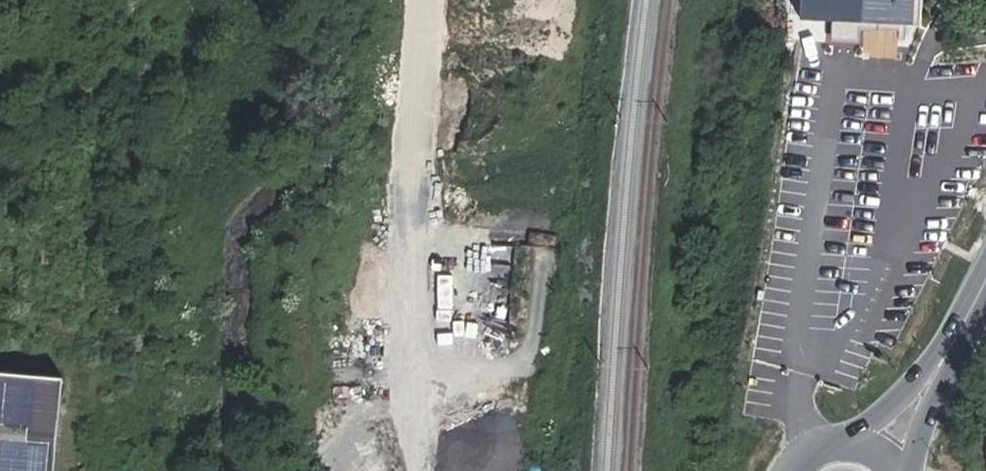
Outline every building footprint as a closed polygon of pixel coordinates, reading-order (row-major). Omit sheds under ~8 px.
[(890,19),(918,21),(920,0),(892,0),(890,19)] [(0,356),(0,470),(17,470),(26,358),(0,356)]
